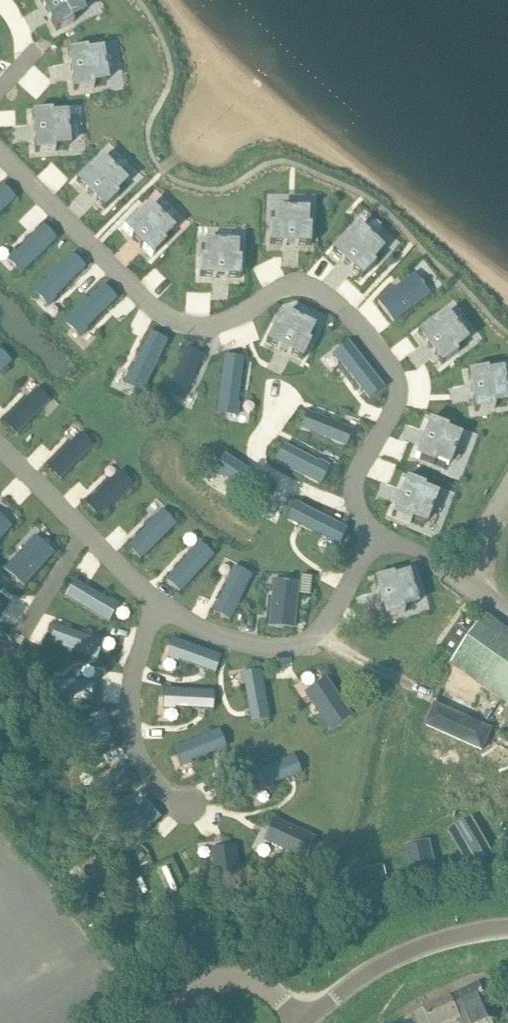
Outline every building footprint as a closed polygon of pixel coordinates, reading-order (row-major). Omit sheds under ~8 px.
[(43,9),(44,12),(46,11),(50,18),(48,19),(50,22),(56,33),(74,24),(71,20),(83,13),(77,2),(79,1),(79,0),(39,0),(43,9)] [(87,49),(67,52),(69,65),(69,68),(72,68),(73,76),(71,77),(71,80),(72,80),(74,92),(93,89),(92,84),(106,82),(104,69),(106,69),(105,64),(103,65),(101,52),(87,54),(87,49)] [(52,112),(32,113),(33,126),(32,126),(33,129),(35,129),(36,138),(33,138),(33,141),(34,141),(35,154),(55,152),(54,147),(68,146),(67,133),(69,133),(69,128),(67,128),(66,115),(52,116),(52,112)] [(90,168),(76,182),(85,191),(85,192),(87,194),(88,192),(95,198),(93,200),(95,202),(104,211),(118,197),(115,193),(125,184),(115,174),(117,173),(114,169),(112,171),(103,162),(93,171),(90,168)] [(15,198),(3,186),(0,189),(0,213),(15,198)] [(137,216),(123,230),(132,239),(134,241),(135,240),(142,246),(140,247),(142,250),(142,249),(151,258),(165,244),(162,241),(172,231),(163,222),(164,220),(161,217),(159,219),(150,209),(140,219),(137,216)] [(270,226),(269,246),(282,247),(285,247),(285,245),(294,245),(294,247),(297,247),(310,248),(310,228),(306,228),(306,214),(293,213),(293,211),(288,211),(288,213),(275,213),(275,226),(270,226)] [(15,253),(7,261),(15,269),(16,268),(22,273),(56,239),(44,227),(16,254),(15,253)] [(345,238),(332,253),(341,261),(341,262),(343,264),(345,262),(351,268),(349,270),(352,272),(352,271),(361,280),(375,265),(371,262),(381,252),(371,243),(372,242),(369,238),(367,240),(358,231),(348,241),(345,238)] [(200,259),(199,278),(212,279),(215,279),(215,277),(224,277),(224,280),(227,280),(240,280),(240,260),(236,260),(236,246),(223,246),(223,244),(218,243),(218,246),(205,245),(205,259),(200,259)] [(39,287),(35,291),(40,297),(39,298),(47,306),(55,298),(54,297),(84,267),(72,255),(39,287)] [(414,276),(378,303),(393,323),(429,296),(423,288),(424,288),(421,284),(420,285),(414,276)] [(70,318),(66,322),(72,328),(70,329),(78,337),(87,329),(85,328),(116,298),(103,286),(70,318)] [(274,326),(265,344),(277,349),(277,350),(279,351),(280,349),(288,353),(287,355),(290,356),(301,362),(310,344),(306,342),(312,329),(301,324),(301,322),(297,320),(296,321),(285,316),(278,328),(274,326)] [(433,322),(417,334),(425,345),(424,345),(426,347),(428,346),(433,353),(431,354),(433,357),(433,356),(441,367),(457,355),(454,351),(465,343),(457,332),(459,331),(456,327),(454,328),(447,318),(436,326),(433,322)] [(130,372),(125,383),(136,388),(136,386),(143,389),(149,377),(151,373),(166,342),(150,334),(135,366),(133,371),(132,373),(130,372)] [(343,351),(334,358),(342,367),(343,366),(369,399),(383,388),(354,352),(351,348),(345,352),(343,351)] [(186,349),(166,392),(182,400),(202,356),(186,349)] [(9,364),(4,358),(5,357),(0,352),(0,373),(9,364)] [(218,404),(217,410),(225,411),(225,413),(236,414),(238,403),(236,402),(241,360),(224,358),(218,404)] [(487,370),(467,374),(469,386),(470,389),(472,389),(474,398),(471,398),(472,401),(474,414),(494,410),(493,405),(507,403),(504,390),(506,390),(505,385),(503,385),(501,372),(487,375),(487,370)] [(37,389),(5,422),(18,434),(50,401),(49,400),(48,402),(37,391),(38,389),(37,389)] [(306,413),(300,430),(345,447),(351,431),(306,413)] [(419,447),(414,459),(433,466),(435,462),(448,466),(452,454),(454,455),(456,451),(454,450),(459,438),(446,433),(448,428),(429,421),(424,433),(423,436),(425,437),(422,445),(420,444),(419,447)] [(467,431),(446,481),(482,495),(492,469),(473,461),(482,438),(467,431)] [(81,433),(49,466),(61,479),(93,446),(92,445),(91,446),(80,435),(81,434),(81,433)] [(283,446),(276,462),(319,484),(322,477),(324,478),(329,467),(319,462),(318,464),(283,446)] [(222,462),(216,472),(225,478),(227,477),(262,500),(272,485),(233,460),(228,457),(224,463),(222,462)] [(120,471),(87,503),(100,515),(132,483),(130,484),(119,473),(121,471),(120,471)] [(396,505),(391,517),(410,524),(411,520),(424,525),(429,513),(431,513),(433,509),(431,508),(435,496),(423,491),(424,487),(406,479),(401,491),(400,494),(402,495),(399,503),(397,502),(395,505),(396,505)] [(296,504),(288,519),(319,535),(325,538),(327,539),(326,540),(336,546),(341,535),(339,535),(343,528),(331,522),(327,520),(296,504)] [(155,519),(128,547),(140,559),(174,525),(168,519),(170,518),(161,510),(153,518),(155,519)] [(11,527),(3,521),(4,520),(1,517),(0,518),(0,539),(11,527)] [(35,537),(5,570),(23,587),(53,553),(46,547),(46,546),(43,543),(43,544),(35,537)] [(193,551),(167,580),(180,592),(212,556),(207,551),(208,550),(199,542),(192,550),(193,551)] [(231,578),(214,613),(229,620),(250,577),(244,574),(244,572),(234,567),(229,577),(231,578)] [(392,575),(373,580),(377,593),(376,593),(377,596),(380,595),(382,603),(380,604),(380,607),(381,607),(384,619),(403,614),(402,609),(415,605),(412,593),(414,592),(413,588),(410,588),(407,576),(394,579),(392,575)] [(273,581),(268,626),(293,628),(298,584),(288,583),(288,581),(283,580),(283,582),(273,581)] [(74,581),(65,597),(107,621),(111,615),(112,615),(118,605),(108,599),(107,601),(74,581)] [(482,614),(450,668),(507,702),(507,628),(482,614)] [(55,626),(49,642),(95,659),(97,652),(99,652),(103,642),(92,637),(91,639),(55,626)] [(171,647),(167,658),(178,662),(178,660),(214,673),(220,657),(175,641),(172,648),(171,647)] [(12,651),(0,644),(0,671),(12,651)] [(251,673),(240,675),(242,686),(244,686),(250,724),(267,721),(259,673),(252,674),(251,673)] [(43,680),(42,697),(91,701),(91,693),(92,693),(93,682),(82,681),(82,683),(43,680)] [(314,688),(305,693),(330,731),(351,717),(326,680),(318,685),(317,683),(312,686),(314,688)] [(164,698),(163,709),(175,710),(175,708),(213,710),(214,693),(166,690),(166,698),(164,698)] [(435,705),(425,726),(482,751),(492,730),(435,705)] [(94,728),(57,741),(63,757),(109,741),(107,734),(108,733),(104,722),(93,726),(94,728)] [(219,731),(174,749),(177,756),(176,757),(180,767),(191,763),(190,762),(226,747),(219,731)] [(294,757),(250,775),(252,782),(251,783),(255,793),(266,789),(265,787),(301,773),(294,757)] [(494,781),(507,790),(507,759),(494,781)] [(138,813),(110,840),(122,853),(158,819),(152,813),(153,812),(145,804),(137,812),(138,813)] [(271,831),(266,842),(305,860),(315,838),(274,819),(269,830),(271,831)] [(472,820),(450,833),(470,867),(492,854),(472,820)] [(432,842),(406,848),(414,882),(440,876),(432,842)] [(223,852),(211,853),(217,896),(241,893),(235,847),(223,849),(223,852)] [(385,867),(358,873),(365,907),(392,902),(385,867)] [(460,1016),(463,1022),(483,1022),(494,1018),(485,999),(486,999),(479,982),(450,995),(460,1016)] [(460,1016),(450,995),(411,1013),(416,1022),(443,1022),(460,1016)]
